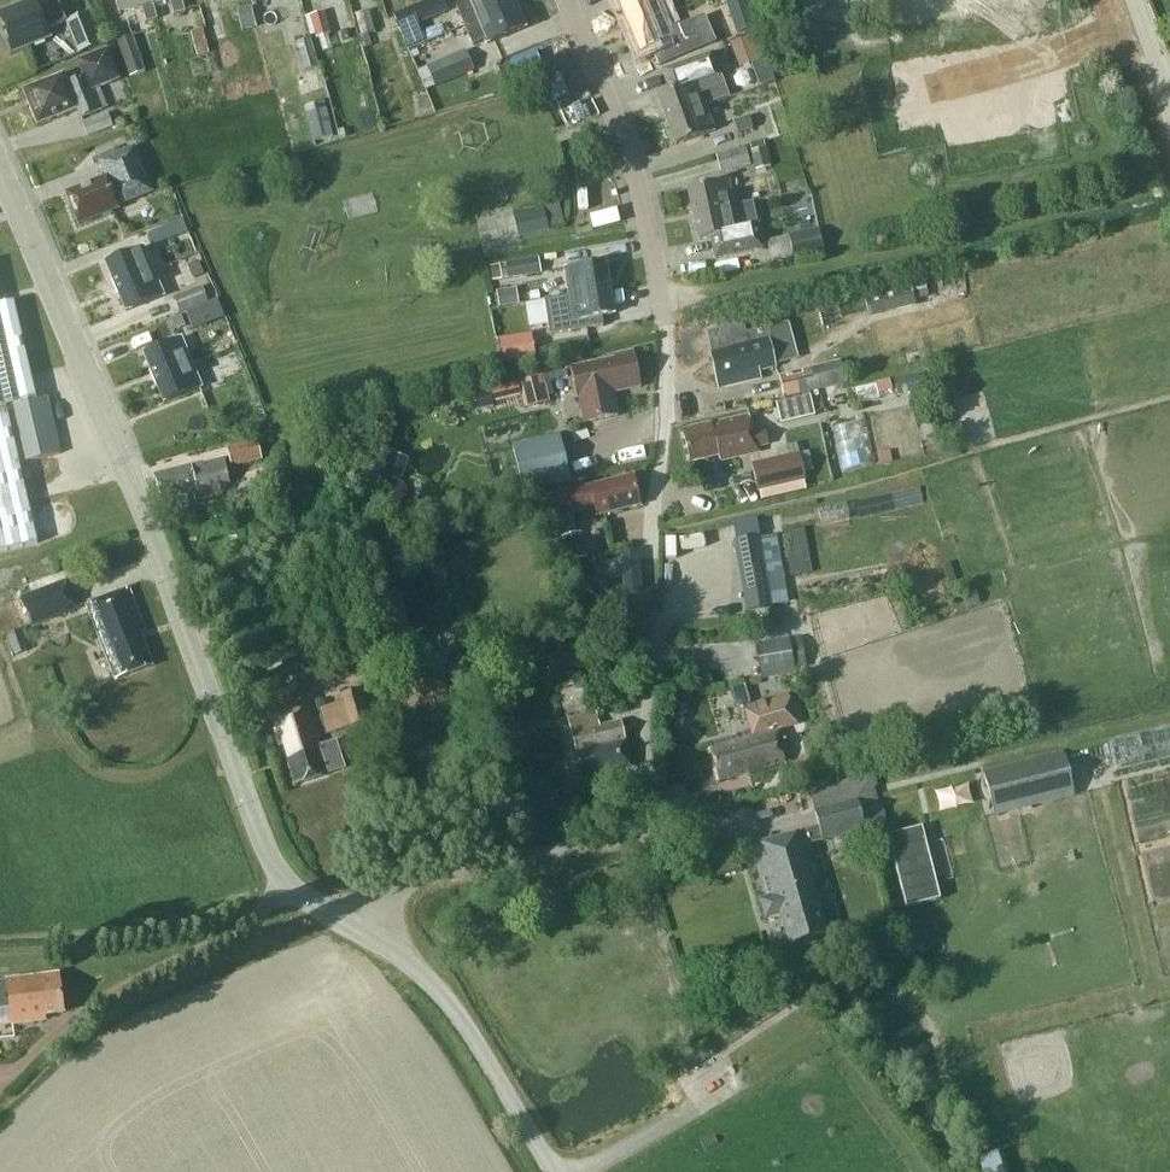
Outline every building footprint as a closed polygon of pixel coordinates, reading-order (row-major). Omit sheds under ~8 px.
[(58,0),(56,0),(37,7),(34,0),(0,14),(0,24),(11,52),(49,37),(46,30),(66,21),(58,0)] [(127,28),(154,21),(149,0),(119,0),(127,28)] [(154,21),(182,13),(179,0),(149,0),(154,21)] [(312,14),(308,0),(293,0),(285,3),(297,39),(338,26),(332,8),(312,14)] [(412,27),(448,11),(443,0),(427,0),(388,17),(394,30),(410,23),(412,27)] [(515,6),(513,0),(469,0),(469,1),(456,6),(464,26),(515,6)] [(668,13),(662,0),(629,0),(620,4),(630,28),(668,13)] [(895,41),(885,42),(887,56),(932,50),(930,37),(1056,21),(1054,0),(890,0),(895,41)] [(525,30),(515,6),(464,26),(473,46),(486,41),(488,46),(525,30)] [(748,12),(731,17),(737,35),(754,29),(748,12)] [(66,21),(79,53),(101,44),(89,13),(66,21)] [(674,28),(668,13),(630,28),(641,53),(652,48),(659,66),(689,53),(716,42),(704,15),(674,28)] [(139,32),(123,39),(137,74),(153,68),(139,32)] [(731,43),(740,67),(758,60),(756,54),(765,50),(758,32),(731,43)] [(296,42),(304,71),(319,67),(311,38),(296,42)] [(84,75),(67,82),(64,75),(25,90),(38,122),(57,115),(58,117),(77,109),(80,118),(107,108),(99,87),(119,78),(107,49),(78,61),(84,75)] [(417,70),(425,91),(473,70),(465,50),(417,70)] [(667,122),(705,109),(697,86),(721,78),(714,56),(663,73),(670,93),(658,97),(667,122)] [(324,101),(304,106),(313,141),(333,136),(324,101)] [(713,134),(705,109),(667,122),(675,147),(713,134)] [(82,122),(88,137),(114,126),(108,112),(82,122)] [(737,143),(761,135),(754,113),(730,121),(737,143)] [(147,149),(137,153),(134,146),(98,161),(105,177),(66,193),(79,224),(118,208),(117,205),(152,191),(151,188),(162,184),(147,149)] [(756,170),(771,166),(766,147),(751,151),(756,170)] [(716,155),(720,172),(750,164),(746,148),(716,155)] [(693,216),(734,208),(728,182),(688,190),(693,216)] [(570,224),(568,199),(555,200),(557,225),(570,224)] [(550,232),(545,208),(514,215),(519,239),(550,232)] [(712,240),(715,258),(763,248),(758,225),(738,230),(734,208),(693,216),(699,242),(712,240)] [(793,243),(816,237),(811,219),(788,225),(793,243)] [(172,237),(183,233),(177,220),(167,224),(172,237)] [(106,262),(116,287),(153,271),(143,247),(106,262)] [(541,272),(538,257),(490,265),(492,280),(541,272)] [(190,281),(205,275),(199,260),(184,266),(190,281)] [(569,297),(610,290),(606,264),(565,271),(569,297)] [(153,271),(116,287),(126,311),(163,296),(153,271)] [(864,296),(869,317),(916,305),(910,284),(864,296)] [(173,297),(179,312),(207,301),(201,286),(173,297)] [(519,303),(516,287),(496,291),(499,307),(519,303)] [(615,316),(610,290),(569,297),(546,302),(551,335),(603,328),(603,318),(604,317),(615,316)] [(222,316),(215,300),(186,311),(192,327),(222,316)] [(38,547),(20,466),(28,464),(32,478),(57,472),(54,457),(62,455),(50,399),(36,400),(13,302),(0,305),(0,304),(0,555),(38,547)] [(744,332),(743,326),(708,334),(721,389),(755,381),(753,374),(774,369),(773,365),(798,359),(789,322),(769,327),(744,332)] [(535,357),(533,345),(517,347),(515,335),(502,337),(498,337),(502,361),(502,362),(506,362),(535,357)] [(154,378),(191,362),(181,338),(144,353),(154,378)] [(642,388),(635,354),(615,358),(616,361),(578,369),(589,422),(617,416),(612,394),(642,388)] [(846,384),(840,361),(801,370),(807,393),(846,384)] [(201,387),(191,362),(154,378),(164,402),(201,387)] [(543,374),(518,381),(525,408),(550,402),(543,374)] [(802,377),(787,381),(786,374),(777,376),(782,398),(805,393),(802,377)] [(923,374),(895,380),(898,396),(926,390),(923,374)] [(507,398),(521,395),(517,379),(503,383),(507,398)] [(890,381),(875,384),(878,395),(892,392),(890,381)] [(776,403),(781,424),(814,416),(809,395),(776,403)] [(754,431),(751,417),(684,432),(690,463),(719,457),(720,462),(759,454),(758,449),(769,446),(765,428),(754,431)] [(873,445),(871,432),(869,433),(866,421),(845,425),(849,449),(873,445)] [(569,475),(560,436),(513,447),(522,486),(569,475)] [(227,447),(231,466),(262,459),(258,440),(227,447)] [(388,473),(408,479),(416,456),(396,450),(388,473)] [(751,463),(760,500),(806,489),(798,453),(751,463)] [(192,465),(153,475),(161,496),(192,488),(195,501),(215,496),(213,487),(230,483),(224,459),(192,466),(192,465)] [(593,504),(596,517),(640,507),(634,480),(550,500),(553,514),(593,504)] [(797,572),(819,568),(812,526),(790,530),(797,572)] [(560,538),(569,574),(585,571),(582,559),(587,557),(581,533),(560,538)] [(757,539),(735,543),(748,612),(769,608),(757,539)] [(77,610),(67,583),(19,600),(29,628),(77,610)] [(401,597),(397,598),(395,589),(375,593),(378,603),(375,604),(386,650),(412,644),(401,597)] [(87,606),(115,680),(152,666),(140,635),(145,633),(129,591),(87,606)] [(28,650),(20,630),(7,634),(15,655),(28,650)] [(760,675),(794,668),(807,666),(801,636),(789,638),(755,645),(760,675)] [(581,684),(580,672),(564,674),(566,686),(581,684)] [(449,703),(441,673),(413,680),(421,710),(449,703)] [(370,722),(360,690),(339,696),(341,703),(318,710),(326,735),(370,722)] [(754,775),(789,766),(779,731),(795,726),(788,696),(744,708),(751,738),(710,749),(719,782),(753,772),(754,775)] [(323,745),(309,702),(266,715),(276,747),(283,745),(296,785),(327,775),(326,773),(344,768),(335,741),(323,745)] [(680,732),(687,713),(672,707),(665,726),(680,732)] [(600,726),(597,714),(569,721),(584,779),(631,767),(620,721),(600,726)] [(1116,738),(1123,770),(1169,759),(1169,726),(1116,738)] [(983,771),(995,817),(1075,796),(1064,751),(983,771)] [(806,831),(752,846),(767,898),(760,900),(765,919),(781,915),(789,945),(827,936),(812,884),(821,882),(810,846),(842,838),(865,831),(888,825),(873,772),(809,791),(814,810),(812,811),(816,828),(806,831)] [(926,911),(908,841),(875,849),(893,919),(926,911)] [(12,1028),(45,1023),(44,1017),(63,1014),(57,975),(0,983),(0,1009),(9,1007),(12,1028)] [(990,1171),(1018,1171),(1011,1148),(985,1156),(990,1171)]
